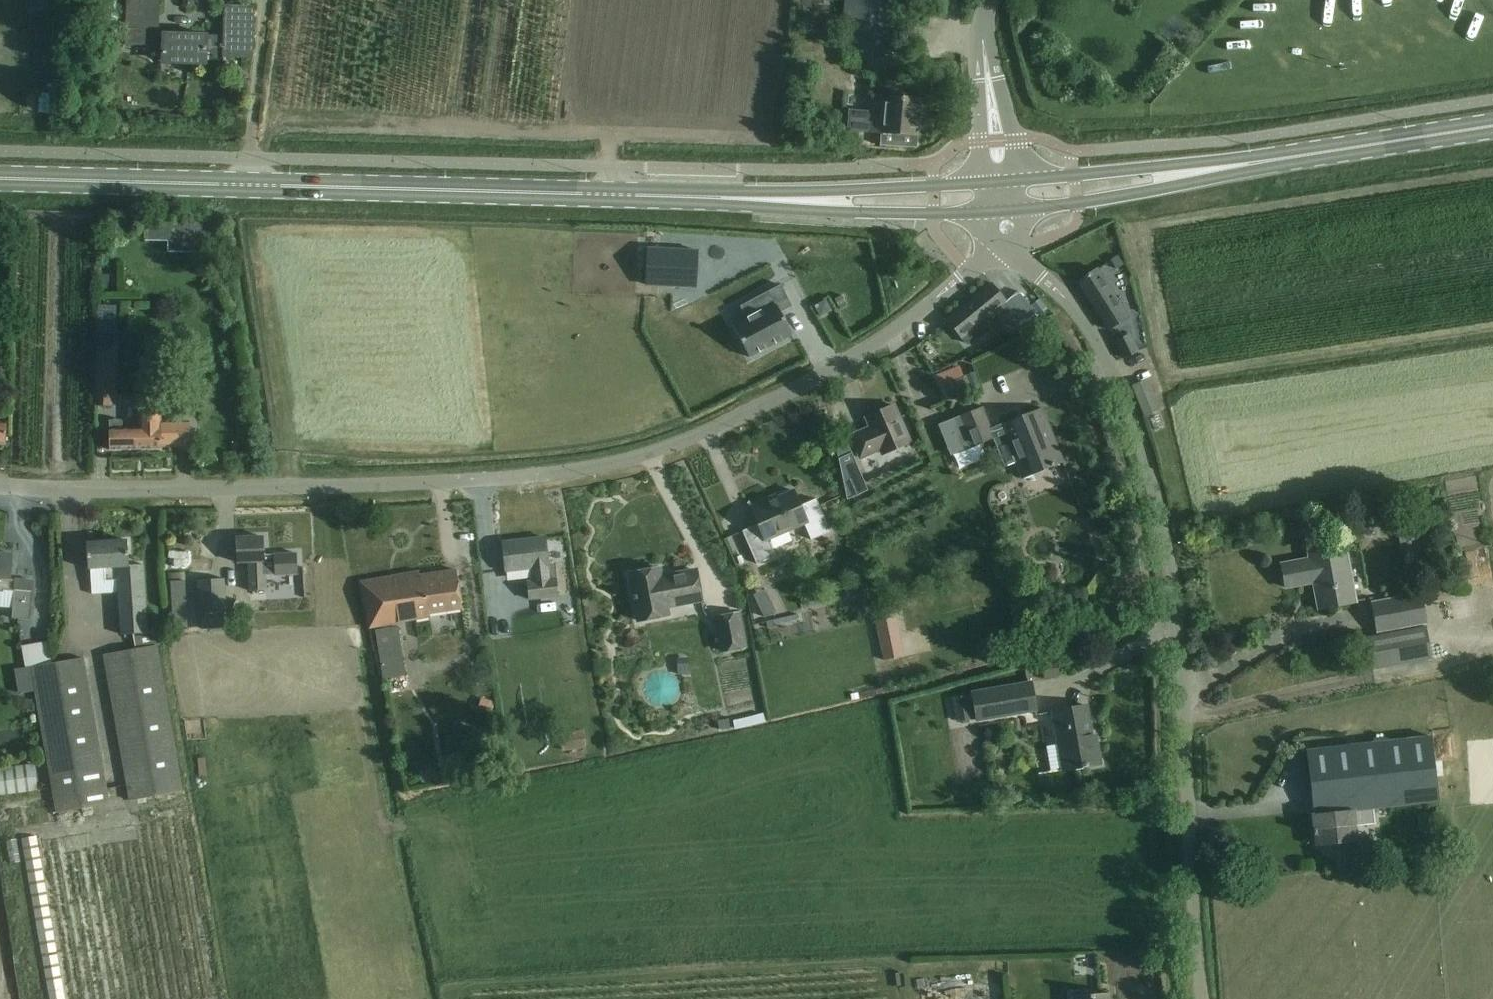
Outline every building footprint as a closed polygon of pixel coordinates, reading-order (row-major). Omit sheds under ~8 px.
[(161,0),(113,0),(113,3),(128,3),(127,29),(160,30),(161,0)] [(843,48),(862,51),(892,53),(896,0),(847,0),(843,48)] [(251,57),(252,37),(253,8),(227,8),(226,37),(207,37),(207,35),(164,34),(164,62),(206,63),(206,54),(225,54),(225,56),(251,57)] [(922,100),(884,97),(872,96),(871,112),(850,110),(848,130),(884,134),(883,146),(918,149),(922,100)] [(146,241),(218,243),(219,224),(146,222),(146,241)] [(648,248),(646,286),(647,286),(647,279),(674,280),(674,287),(697,288),(699,251),(648,248)] [(1097,270),(1079,282),(1110,330),(1128,318),(1097,270)] [(992,284),(948,321),(967,344),(1010,308),(1024,324),(1037,314),(1019,292),(1007,302),(992,284)] [(748,319),(734,327),(750,358),(793,335),(794,335),(782,312),(793,307),(782,285),(768,292),(775,305),(748,319)] [(842,296),(835,300),(841,310),(848,306),(842,296)] [(822,317),(832,311),(826,301),(816,307),(822,317)] [(115,305),(100,304),(97,407),(112,407),(115,305)] [(1139,351),(1131,335),(1116,342),(1124,358),(1139,351)] [(1134,389),(1145,416),(1160,410),(1150,383),(1134,389)] [(910,443),(902,424),(895,406),(867,418),(871,428),(851,436),(859,455),(861,458),(881,450),(883,455),(910,443)] [(1042,410),(1023,417),(991,430),(983,409),(959,418),(960,420),(942,427),(953,454),(970,447),(971,449),(993,440),(995,446),(1009,440),(1024,478),(1063,462),(1042,410)] [(122,420),(110,421),(110,429),(110,430),(110,450),(162,449),(162,447),(191,446),(191,422),(159,423),(159,412),(139,412),(139,429),(122,429),(122,420)] [(853,452),(840,458),(844,480),(862,473),(853,452)] [(808,522),(802,509),(794,491),(769,502),(768,500),(751,507),(759,524),(743,531),(757,564),(777,556),(769,539),(808,522)] [(1415,540),(1426,538),(1425,529),(1437,527),(1435,520),(1411,525),(1411,524),(1397,527),(1401,544),(1415,542),(1415,540)] [(264,538),(236,538),(237,563),(249,563),(250,592),(267,591),(266,578),(290,577),(289,556),(265,557),(264,538)] [(549,567),(548,558),(546,538),(503,543),(506,572),(533,569),(534,581),(528,582),(530,600),(558,597),(556,579),(550,580),(549,567)] [(87,543),(89,563),(89,570),(106,568),(107,581),(119,580),(122,635),(133,634),(136,648),(104,654),(130,800),(182,791),(156,645),(159,644),(156,628),(148,629),(144,565),(130,566),(128,541),(87,543)] [(1346,547),(1328,550),(1308,554),(1309,559),(1282,565),(1286,588),(1314,583),(1319,609),(1356,602),(1346,547)] [(4,592),(4,590),(15,591),(13,619),(31,620),(32,601),(34,581),(12,580),(14,555),(0,553),(0,592),(4,592)] [(847,567),(843,574),(844,580),(857,577),(854,565),(847,567)] [(703,600),(701,591),(697,571),(673,575),(674,578),(662,580),(660,569),(631,574),(635,596),(633,596),(634,601),(641,599),(645,620),(669,616),(667,607),(703,600)] [(463,609),(460,590),(457,571),(420,576),(420,572),(362,583),(370,628),(431,618),(430,615),(463,609)] [(227,628),(226,608),(224,579),(199,580),(202,629),(227,628)] [(189,627),(188,611),(187,582),(171,583),(173,628),(189,627)] [(858,583),(845,586),(848,596),(860,593),(858,583)] [(1428,624),(1422,592),(1371,602),(1377,634),(1428,624)] [(774,605),(763,610),(766,616),(777,611),(774,605)] [(749,650),(741,612),(714,618),(722,655),(749,650)] [(1427,627),(1368,638),(1373,670),(1433,660),(1427,627)] [(392,655),(376,659),(389,713),(405,709),(392,655)] [(54,815),(70,812),(106,805),(82,659),(30,668),(54,815)] [(1031,680),(1030,680),(1003,686),(970,692),(975,721),(1037,710),(1031,680)] [(954,698),(958,723),(974,720),(970,696),(954,698)] [(1094,746),(1092,735),(1087,706),(1053,712),(1064,771),(1083,767),(1083,769),(1088,768),(1088,766),(1101,764),(1098,745),(1094,746)] [(760,724),(730,729),(731,737),(761,733),(760,724)] [(580,732),(560,735),(564,754),(583,750),(580,732)] [(1432,736),(1327,748),(1307,751),(1317,845),(1343,842),(1345,865),(1360,864),(1356,825),(1375,823),(1374,809),(1440,802),(1432,736)] [(0,767),(0,795),(37,791),(33,763),(0,767)] [(1110,993),(1097,994),(1095,968),(1055,972),(1057,997),(1074,995),(1074,998),(1110,998),(1110,993)]
